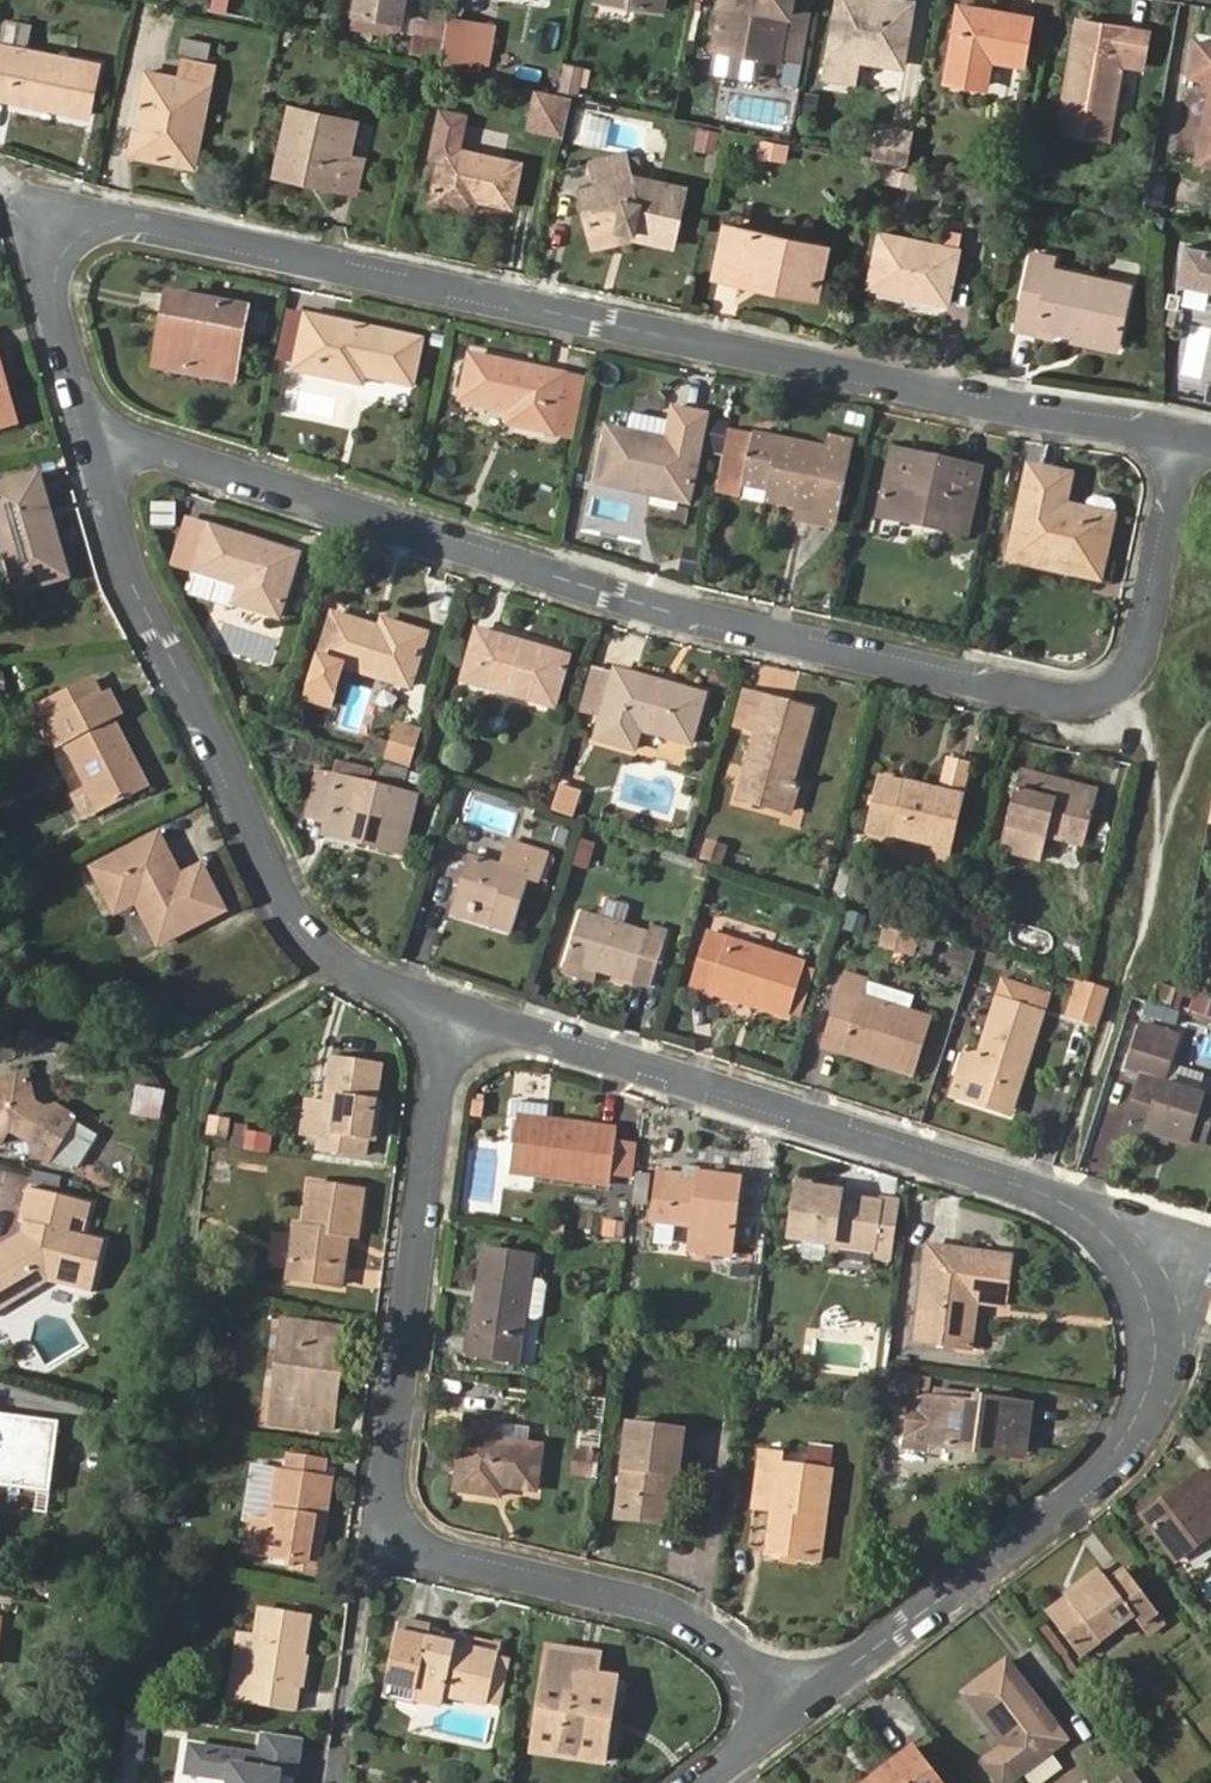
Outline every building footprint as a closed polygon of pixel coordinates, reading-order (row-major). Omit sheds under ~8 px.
[(402,20),(406,0),(355,0),(353,11),(402,20)] [(664,0),(609,0),(662,10),(664,0)] [(722,3),(739,7),(730,53),(761,60),(771,18),(773,14),(786,16),(789,0),(723,0),(722,3)] [(913,4),(891,0),(837,0),(824,75),(853,81),(857,57),(901,65),(913,4)] [(1020,64),(1029,18),(960,4),(946,80),(980,86),(986,58),(1020,64)] [(400,37),(402,20),(353,11),(350,29),(400,37)] [(771,18),(761,60),(776,62),(786,16),(773,14),(771,18)] [(86,115),(98,65),(27,49),(31,27),(7,22),(3,44),(0,43),(0,96),(86,115)] [(209,59),(214,28),(188,22),(181,52),(209,59)] [(443,60),(463,64),(470,26),(449,22),(443,60)] [(1078,22),(1062,108),(1058,131),(1107,140),(1111,117),(1120,63),(1140,66),(1145,34),(1078,22)] [(490,69),(496,32),(470,26),(463,64),(490,69)] [(1210,81),(1210,47),(1196,44),(1190,76),(1210,81)] [(183,126),(200,129),(213,65),(183,59),(179,76),(148,70),(130,151),(175,161),(183,126)] [(580,96),(586,68),(567,64),(562,92),(580,96)] [(1198,159),(1210,162),(1210,83),(1198,159)] [(562,132),(570,98),(536,90),(528,124),(562,132)] [(767,125),(768,118),(784,119),(786,99),(734,95),(732,122),(767,125)] [(343,154),(350,120),(289,106),(277,163),(311,172),(309,181),(355,192),(363,159),(350,156),(343,154)] [(357,121),(350,120),(343,154),(350,156),(357,121)] [(368,152),(373,122),(361,120),(356,150),(368,152)] [(192,165),(200,129),(183,126),(175,161),(192,165)] [(718,131),(701,127),(697,145),(715,149),(718,131)] [(875,128),(870,157),(905,164),(910,134),(875,128)] [(756,156),(787,161),(790,142),(759,137),(756,156)] [(443,145),(430,200),(473,209),(476,198),(510,205),(520,161),(443,145)] [(638,233),(638,237),(669,243),(682,190),(634,177),(628,156),(593,166),(598,187),(585,191),(594,235),(615,228),(638,233)] [(275,174),(309,181),(311,172),(277,163),(275,174)] [(918,190),(920,175),(895,170),(892,185),(918,190)] [(1035,228),(1038,208),(1024,205),(1020,225),(1035,228)] [(823,247),(729,226),(717,276),(812,297),(823,247)] [(638,240),(638,237),(638,233),(615,228),(594,235),(597,247),(630,240),(638,240)] [(948,302),(958,249),(880,233),(868,285),(948,302)] [(1186,246),(1177,285),(1210,292),(1210,252),(1186,246)] [(1053,329),(1071,333),(1115,343),(1128,285),(1121,282),(1051,267),(1054,257),(1032,253),(1014,330),(1033,334),(1051,338),(1053,329)] [(167,366),(216,375),(224,334),(240,336),(245,309),(170,295),(165,322),(174,325),(167,366)] [(297,362),(306,318),(281,312),(273,357),(297,362)] [(321,368),(319,375),(362,385),(364,376),(411,386),(420,340),(307,315),(297,362),(321,368)] [(156,364),(167,366),(174,325),(165,322),(156,364)] [(1115,343),(1071,333),(1069,342),(1113,351),(1115,343)] [(224,334),(216,375),(232,379),(240,336),(224,334)] [(552,431),(564,374),(470,354),(460,401),(509,412),(507,423),(552,432),(552,431)] [(295,370),(319,375),(321,368),(297,362),(295,370)] [(4,405),(11,404),(0,363),(0,391),(4,405)] [(584,378),(564,374),(552,431),(571,436),(584,378)] [(17,427),(11,404),(4,405),(0,391),(0,431),(17,427)] [(637,485),(688,495),(705,415),(672,408),(665,439),(608,428),(597,484),(635,492),(637,485)] [(743,483),(766,489),(776,491),(774,501),(792,504),(815,509),(818,497),(836,501),(850,443),(829,439),(827,448),(753,433),(730,428),(717,491),(740,496),(743,483)] [(979,470),(942,462),(940,470),(924,465),(925,458),(894,451),(889,472),(898,474),(894,491),(885,490),(881,508),(898,511),(896,521),(922,526),(924,518),(944,522),(943,531),(965,535),(979,470)] [(940,470),(942,462),(925,458),(924,465),(940,470)] [(1009,560),(1060,572),(1064,555),(1103,564),(1114,514),(1065,503),(1071,474),(1028,465),(1009,560)] [(889,472),(885,490),(894,491),(898,474),(889,472)] [(0,486),(0,535),(15,591),(67,576),(38,475),(0,486)] [(687,502),(688,495),(637,485),(635,492),(687,502)] [(776,491),(766,489),(764,499),(774,501),(776,491)] [(830,528),(836,501),(818,497),(815,509),(792,504),(790,520),(830,528)] [(176,504),(150,504),(150,527),(176,527),(176,504)] [(879,517),(896,521),(898,511),(881,508),(879,517)] [(922,526),(943,531),(944,522),(924,518),(922,526)] [(198,561),(195,572),(237,587),(233,601),(276,615),(295,555),(188,520),(177,552),(198,561)] [(174,564),(195,572),(198,561),(177,552),(174,564)] [(1064,555),(1060,572),(1100,580),(1103,564),(1064,555)] [(379,629),(333,615),(308,700),(332,707),(345,666),(409,685),(425,636),(382,622),(379,629)] [(477,631),(463,679),(552,705),(564,658),(477,631)] [(791,697),(799,674),(758,661),(751,685),(791,697)] [(617,671),(598,737),(634,748),(640,729),(688,743),(701,695),(617,671)] [(46,702),(54,719),(103,697),(95,681),(46,702)] [(784,811),(810,710),(765,698),(744,692),(734,729),(755,735),(737,798),(784,811)] [(103,697),(54,719),(45,723),(53,743),(62,740),(94,811),(143,787),(112,717),(118,713),(110,695),(103,697)] [(881,779),(869,829),(917,842),(913,858),(943,865),(967,766),(945,762),(937,792),(881,779)] [(1033,794),(1038,775),(1020,770),(999,849),(1039,859),(1045,835),(1083,845),(1095,801),(1057,789),(1054,800),(1033,794)] [(365,834),(363,842),(400,851),(413,797),(318,773),(308,814),(328,819),(327,823),(365,834)] [(1097,791),(1038,775),(1033,794),(1054,800),(1057,789),(1095,801),(1097,791)] [(572,815),(578,792),(559,787),(553,810),(572,815)] [(325,832),(363,842),(365,834),(327,823),(325,832)] [(221,909),(199,867),(179,876),(157,835),(94,869),(115,912),(136,901),(157,942),(221,909)] [(723,865),(729,847),(708,838),(701,857),(723,865)] [(493,909),(489,923),(512,930),(527,876),(541,880),(549,855),(510,842),(502,867),(468,856),(455,898),(493,909)] [(591,871),(595,849),(585,846),(580,867),(591,871)] [(855,898),(863,874),(841,867),(835,891),(855,898)] [(451,911),(489,923),(493,909),(455,898),(451,911)] [(623,921),(629,906),(608,898),(602,913),(623,921)] [(565,959),(598,969),(650,986),(668,930),(649,923),(646,932),(580,911),(565,959)] [(905,953),(910,936),(885,928),(880,946),(905,953)] [(705,997),(706,992),(780,1015),(796,963),(704,935),(686,992),(705,997)] [(915,938),(910,936),(905,953),(911,954),(915,938)] [(594,979),(598,969),(565,959),(562,968),(594,979)] [(1083,981),(1077,978),(1066,1013),(1095,1022),(1105,987),(1083,981)] [(822,1048),(908,1074),(924,1024),(908,1019),(855,1002),(860,985),(842,980),(822,1048)] [(1003,982),(983,1047),(974,1075),(956,1071),(949,1092),(1003,1109),(1024,1044),(1031,1047),(1047,996),(1003,982)] [(1157,984),(1151,1002),(1167,1007),(1173,988),(1157,984)] [(908,1019),(913,1001),(860,985),(855,1002),(908,1019)] [(1172,1066),(1180,1038),(1144,1028),(1132,1068),(1168,1078),(1172,1066)] [(974,1075),(983,1047),(966,1040),(956,1071),(974,1075)] [(1011,1112),(1031,1047),(1024,1044),(1003,1109),(1011,1112)] [(380,1066),(334,1060),(328,1103),(307,1101),(303,1137),(323,1140),(322,1152),(363,1158),(366,1143),(370,1142),(380,1066)] [(1199,1095),(1204,1076),(1172,1066),(1168,1078),(1166,1085),(1199,1095)] [(0,1079),(0,1142),(5,1141),(3,1128),(13,1124),(22,1134),(31,1152),(30,1154),(45,1160),(54,1165),(66,1139),(58,1135),(67,1114),(54,1107),(46,1111),(31,1104),(22,1074),(0,1079)] [(1210,1117),(1210,1099),(1166,1085),(1144,1079),(1128,1127),(1165,1139),(1168,1130),(1204,1141),(1210,1117)] [(160,1119),(163,1094),(138,1089),(136,1115),(160,1119)] [(520,1119),(519,1127),(549,1131),(550,1122),(553,1104),(522,1101),(520,1119)] [(228,1139),(230,1123),(211,1120),(211,1138),(228,1139)] [(549,1131),(519,1127),(515,1170),(606,1181),(608,1171),(611,1142),(613,1130),(550,1122),(549,1131)] [(630,1144),(611,1142),(608,1171),(626,1174),(630,1144)] [(680,1174),(674,1173),(673,1179),(695,1181),(697,1171),(698,1164),(681,1163),(680,1174)] [(688,1236),(729,1241),(737,1175),(697,1171),(695,1181),(673,1179),(674,1173),(657,1171),(651,1219),(690,1224),(688,1236)] [(647,1204),(650,1175),(635,1174),(632,1202),(647,1204)] [(794,1177),(793,1187),(837,1193),(839,1185),(794,1177)] [(288,1274),(339,1281),(346,1234),(355,1235),(360,1191),(312,1185),(305,1227),(295,1226),(288,1274)] [(837,1193),(793,1187),(787,1232),(872,1244),(871,1252),(889,1254),(896,1197),(879,1195),(878,1199),(837,1193)] [(27,1239),(26,1247),(12,1252),(4,1249),(0,1248),(0,1301),(1,1303),(36,1284),(50,1286),(88,1292),(98,1243),(76,1238),(79,1223),(83,1205),(29,1192),(21,1225),(29,1227),(27,1239)] [(94,1207),(83,1205),(79,1223),(91,1226),(94,1207)] [(622,1239),(625,1221),(601,1218),(599,1237),(622,1239)] [(286,1260),(289,1234),(270,1232),(267,1258),(286,1260)] [(727,1253),(729,1241),(688,1236),(688,1248),(727,1253)] [(26,1247),(27,1239),(4,1249),(12,1252),(26,1247)] [(966,1298),(976,1299),(1003,1303),(1010,1256),(926,1245),(915,1337),(960,1343),(966,1298)] [(532,1258),(485,1251),(474,1331),(471,1330),(468,1350),(518,1357),(532,1258)] [(5,1311),(50,1286),(36,1284),(1,1303),(5,1311)] [(970,1344),(976,1299),(966,1298),(960,1343),(970,1344)] [(316,1430),(331,1336),(281,1328),(265,1423),(316,1430)] [(344,1337),(331,1336),(316,1430),(329,1433),(344,1337)] [(917,1373),(890,1369),(888,1387),(915,1390),(917,1373)] [(963,1439),(1020,1447),(1024,1401),(969,1394),(968,1402),(925,1396),(919,1443),(962,1448),(963,1439)] [(475,1415),(496,1417),(498,1404),(476,1401),(475,1415)] [(503,1418),(496,1417),(475,1415),(468,1414),(458,1490),(501,1495),(503,1483),(537,1488),(542,1447),(529,1445),(500,1441),(502,1424),(503,1418)] [(0,1415),(0,1483),(48,1489),(57,1422),(0,1415)] [(531,1428),(502,1424),(500,1441),(529,1445),(531,1428)] [(665,1474),(673,1475),(678,1476),(684,1431),(631,1424),(618,1517),(658,1525),(665,1474)] [(1018,1456),(1020,1447),(963,1439),(962,1448),(1018,1456)] [(822,1510),(830,1511),(835,1469),(784,1462),(785,1456),(762,1452),(756,1500),(778,1504),(772,1553),(815,1558),(822,1510)] [(665,1526),(673,1475),(665,1474),(658,1525),(665,1526)] [(275,1524),(270,1557),(269,1564),(315,1572),(328,1481),(282,1475),(275,1524)] [(1175,1563),(1210,1534),(1210,1477),(1184,1499),(1178,1492),(1143,1520),(1175,1563)] [(824,1559),(830,1511),(822,1510),(815,1558),(824,1559)] [(249,1554),(270,1557),(275,1524),(254,1521),(249,1554)] [(1141,1625),(1158,1613),(1127,1571),(1110,1583),(1099,1570),(1081,1583),(1083,1586),(1047,1612),(1080,1657),(1135,1617),(1141,1625)] [(228,1700),(294,1711),(308,1617),(259,1611),(248,1679),(231,1677),(228,1700)] [(1165,1623),(1158,1613),(1141,1625),(1149,1635),(1165,1623)] [(416,1690),(414,1698),(443,1704),(446,1694),(487,1703),(498,1656),(427,1639),(430,1628),(400,1621),(386,1683),(416,1690)] [(538,1757),(601,1767),(606,1725),(616,1726),(622,1685),(602,1682),(605,1662),(553,1654),(538,1757)] [(508,1659),(498,1656),(487,1703),(498,1705),(508,1659)] [(1064,1744),(1004,1667),(965,1697),(1005,1750),(984,1766),(998,1782),(1013,1782),(1064,1744)] [(413,1705),(414,1698),(416,1690),(386,1683),(383,1698),(413,1705)] [(141,1759),(147,1720),(130,1717),(124,1756),(141,1759)] [(606,1725),(601,1767),(610,1768),(616,1726),(606,1725)] [(281,1772),(290,1773),(297,1775),(302,1738),(287,1736),(266,1733),(262,1756),(211,1748),(207,1775),(232,1779),(232,1782),(279,1782),(281,1772)] [(207,1775),(211,1748),(193,1746),(189,1772),(207,1775)] [(910,1751),(875,1777),(878,1782),(934,1782),(910,1751)] [(290,1773),(281,1772),(279,1782),(288,1782),(290,1773)] [(1132,1774),(1120,1782),(1138,1782),(1132,1774)]
